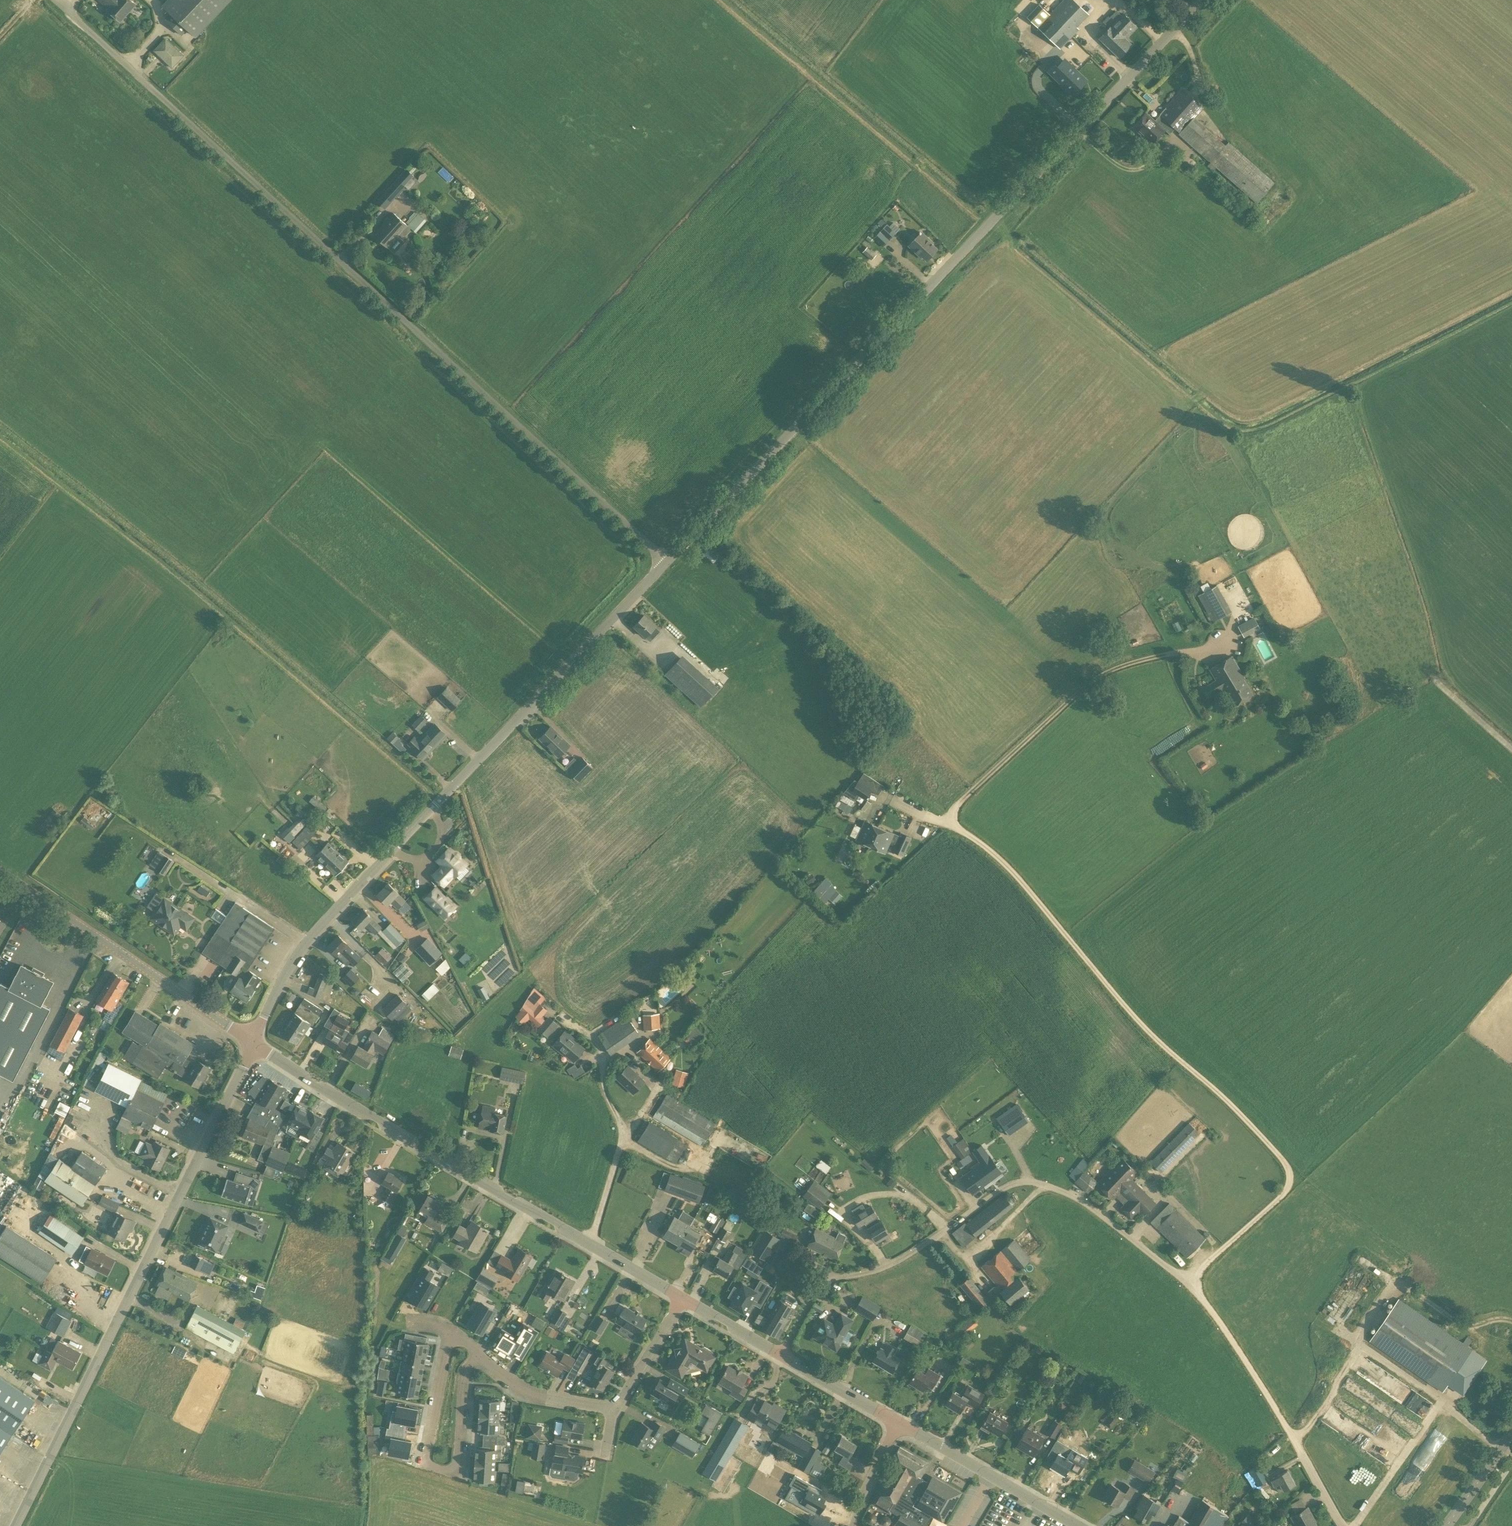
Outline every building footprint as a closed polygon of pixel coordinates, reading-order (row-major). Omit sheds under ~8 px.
[(121,22),(136,4),(132,1),(131,0),(98,0),(108,9),(107,10),(121,22)] [(194,35),(209,20),(228,0),(171,0),(164,7),(172,14),(166,20),(181,35),(187,28),(194,35)] [(1050,14),(1072,36),(1079,29),(1076,27),(1075,25),(1087,12),(1074,0),(1063,0),(1050,14)] [(1039,5),(1028,17),(1038,27),(1057,45),(1060,48),(1072,36),(1050,14),(1039,5)] [(1122,14),(1121,15),(1116,10),(1109,17),(1114,22),(1099,38),(1119,57),(1131,44),(1124,37),(1135,26),(1122,14)] [(1078,51),(1077,52),(1085,62),(1092,57),(1076,36),(1070,41),(1078,51)] [(171,69),(183,55),(166,39),(153,52),(156,55),(162,61),(171,69)] [(1068,88),(1072,92),(1084,80),(1077,74),(1064,60),(1058,66),(1060,69),(1055,75),(1062,82),(1060,84),(1066,90),(1068,88)] [(1151,145),(1165,130),(1169,134),(1174,128),(1179,132),(1178,134),(1256,203),(1274,182),(1229,141),(1225,145),(1214,135),(1195,118),(1203,108),(1182,88),(1154,120),(1146,112),(1133,126),(1141,135),(1151,145)] [(404,168),(376,200),(385,208),(405,186),(408,189),(417,179),(404,168)] [(450,182),(455,177),(445,168),(440,172),(450,182)] [(403,238),(411,229),(415,233),(427,221),(418,213),(407,226),(393,213),(374,235),(388,247),(398,235),(403,238)] [(873,238),(883,247),(896,232),(886,224),(873,238)] [(909,244),(908,245),(919,256),(921,255),(926,260),(937,249),(933,244),(934,244),(933,243),(933,242),(922,231),(909,244)] [(874,252),(871,248),(870,250),(867,247),(862,252),(871,260),(876,255),(873,253),(874,252)] [(1198,596),(1213,622),(1231,611),(1216,585),(1198,596)] [(634,626),(646,637),(650,641),(659,631),(655,627),(656,626),(644,615),(634,626)] [(1238,626),(1244,638),(1260,629),(1254,617),(1238,626)] [(1208,698),(1222,688),(1223,690),(1224,689),(1234,705),(1252,694),(1243,678),(1244,677),(1231,656),(1210,669),(1217,680),(1202,688),(1208,698)] [(680,658),(666,673),(701,705),(715,690),(680,658)] [(437,697),(452,711),(462,700),(447,686),(437,697)] [(412,725),(418,730),(428,721),(421,715),(412,725)] [(435,723),(419,740),(414,735),(407,743),(412,748),(411,748),(423,760),(447,734),(435,723)] [(551,726),(539,738),(558,756),(570,744),(551,726)] [(393,731),(387,738),(394,745),(400,738),(393,731)] [(568,771),(579,782),(593,768),(582,757),(578,761),(574,757),(565,767),(569,771),(568,771)] [(851,791),(865,800),(871,790),(878,794),(884,785),(863,772),(851,791)] [(317,807),(315,808),(322,814),(327,808),(321,802),(317,807)] [(300,815),(287,830),(294,836),(308,822),(300,815)] [(865,821),(857,840),(859,844),(864,846),(869,845),(885,852),(889,842),(895,845),(892,851),(904,856),(912,837),(900,832),(899,836),(893,834),(893,833),(865,821)] [(300,849),(317,831),(309,824),(290,844),(294,848),(296,845),(300,849)] [(335,875),(348,861),(329,842),(315,856),(335,875)] [(443,866),(433,875),(444,885),(453,876),(454,877),(466,865),(460,859),(460,856),(456,853),(454,853),(449,848),(437,860),(443,866)] [(165,875),(175,861),(167,856),(157,870),(165,875)] [(388,904),(390,902),(398,909),(406,900),(399,893),(388,883),(377,895),(388,904)] [(435,888),(425,898),(444,917),(455,907),(443,896),(435,888)] [(832,908),(843,895),(836,889),(825,902),(832,908)] [(151,907),(157,911),(156,912),(160,914),(156,921),(175,934),(181,925),(187,929),(194,919),(165,899),(163,902),(157,898),(151,907)] [(202,952),(228,969),(227,970),(236,976),(242,967),(248,970),(275,929),(236,902),(202,952)] [(362,929),(365,925),(375,935),(378,932),(394,948),(405,938),(390,922),(382,930),(381,929),(382,927),(363,909),(352,920),(358,925),(362,929)] [(421,932),(430,927),(426,919),(417,924),(417,925),(421,932)] [(337,955),(340,951),(355,965),(362,958),(338,935),(327,946),(337,955)] [(415,949),(430,964),(443,952),(427,937),(415,949)] [(375,955),(385,964),(392,956),(382,947),(375,955)] [(409,958),(404,952),(398,957),(402,963),(393,971),(402,981),(412,972),(404,962),(409,958)] [(446,959),(436,967),(442,974),(452,965),(446,959)] [(0,984),(0,1073),(14,1080),(51,1008),(41,1004),(53,981),(42,975),(43,975),(33,970),(32,970),(22,965),(10,988),(1,983),(0,984)] [(350,969),(342,978),(351,987),(360,977),(351,970),(350,969)] [(231,992),(247,1002),(261,979),(249,971),(243,980),(240,978),(231,992)] [(97,1000),(112,1010),(129,983),(113,973),(97,1000)] [(320,998),(329,976),(320,973),(314,989),(310,987),(307,993),(320,998)] [(433,983),(423,994),(429,999),(439,988),(433,983)] [(485,986),(479,989),(483,999),(489,997),(485,986)] [(398,993),(382,1009),(392,1020),(395,1017),(399,1022),(413,1008),(398,993)] [(524,1025),(530,1018),(539,1025),(544,1019),(541,1017),(546,1010),(539,1005),(540,1003),(530,994),(519,1009),(521,1011),(515,1017),(524,1025)] [(297,1044),(311,1024),(313,1025),(319,1015),(323,1010),(305,998),(301,1003),(294,1013),(281,1033),(297,1044)] [(65,1051),(84,1015),(69,1008),(51,1044),(65,1051)] [(344,1036),(337,1032),(340,1027),(345,1029),(350,1020),(339,1014),(340,1012),(334,1008),(330,1015),(324,1025),(331,1029),(323,1041),(336,1049),(342,1053),(348,1044),(341,1040),(344,1036)] [(158,1078),(166,1065),(187,1078),(186,1079),(199,1087),(210,1068),(197,1060),(191,1070),(182,1065),(194,1044),(161,1023),(159,1025),(136,1011),(122,1032),(140,1043),(139,1045),(133,1041),(123,1057),(158,1078)] [(643,1015),(644,1030),(661,1029),(659,1014),(643,1015)] [(611,1054),(639,1034),(626,1015),(597,1035),(611,1054)] [(550,1016),(538,1028),(548,1037),(559,1025),(550,1016)] [(695,1026),(685,1035),(695,1045),(704,1036),(695,1026)] [(374,1054),(372,1053),(375,1049),(384,1054),(395,1035),(383,1027),(379,1034),(372,1030),(362,1048),(359,1046),(351,1058),(366,1067),(374,1054)] [(565,1031),(553,1045),(565,1055),(566,1055),(574,1062),(585,1049),(576,1042),(577,1041),(565,1031)] [(650,1039),(638,1052),(644,1058),(658,1071),(670,1058),(650,1039)] [(449,1055),(461,1059),(464,1050),(452,1046),(449,1055)] [(128,1107),(122,1116),(151,1130),(165,1102),(138,1088),(141,1079),(109,1063),(95,1091),(128,1107)] [(575,1078),(585,1072),(581,1066),(577,1068),(575,1064),(567,1069),(570,1074),(572,1073),(575,1078)] [(644,1082),(628,1066),(617,1078),(633,1093),(644,1082)] [(499,1079),(523,1084),(526,1071),(502,1067),(499,1079)] [(675,1071),(671,1086),(684,1090),(688,1075),(675,1071)] [(269,1120),(279,1126),(285,1115),(275,1109),(286,1089),(270,1079),(269,1081),(263,1077),(250,1092),(250,1091),(249,1092),(257,1099),(254,1105),(260,1109),(258,1114),(269,1120)] [(667,1094),(653,1117),(702,1146),(716,1123),(667,1094)] [(287,1110),(291,1103),(285,1100),(281,1107),(287,1110)] [(55,1111),(66,1116),(70,1105),(60,1101),(55,1111)] [(1009,1135),(1029,1121),(1028,1120),(1031,1118),(1026,1111),(1023,1113),(1016,1103),(996,1118),(1009,1135)] [(260,1109),(254,1105),(247,1117),(251,1118),(243,1136),(263,1144),(270,1126),(266,1124),(269,1120),(258,1114),(260,1109)] [(299,1132),(300,1132),(311,1111),(310,1113),(305,1110),(305,1108),(299,1105),(298,1106),(297,1105),(287,1123),(300,1130),(299,1132)] [(503,1133),(507,1116),(494,1113),(495,1108),(483,1105),(479,1127),(491,1130),(490,1130),(503,1133)] [(311,1111),(300,1132),(312,1139),(324,1118),(311,1111)] [(128,1132),(132,1123),(130,1122),(121,1118),(117,1127),(128,1132)] [(637,1141),(666,1158),(675,1164),(687,1143),(678,1138),(650,1121),(637,1141)] [(1150,1162),(1161,1172),(1200,1132),(1189,1122),(1150,1162)] [(962,1159),(968,1154),(959,1141),(953,1145),(962,1159)] [(155,1142),(153,1145),(146,1142),(140,1156),(147,1160),(145,1162),(160,1170),(170,1149),(155,1142)] [(328,1148),(324,1155),(330,1159),(325,1167),(339,1175),(353,1151),(339,1143),(334,1152),(328,1148)] [(1003,1176),(988,1155),(981,1145),(972,1151),(979,1162),(971,1167),(972,1169),(961,1177),(972,1194),(984,1186),(986,1187),(1003,1176)] [(273,1146),(266,1162),(265,1164),(267,1165),(277,1169),(283,1171),(291,1153),(273,1146)] [(40,1190),(45,1181),(82,1205),(96,1185),(107,1168),(82,1151),(72,1167),(59,1159),(50,1152),(33,1186),(40,1190)] [(1144,1215),(1156,1203),(1130,1179),(1136,1172),(1124,1160),(1113,1171),(1112,1169),(1097,1185),(1113,1200),(1117,1195),(1126,1204),(1122,1208),(1133,1218),(1140,1211),(1144,1215)] [(267,1165),(264,1174),(273,1178),(277,1169),(267,1165)] [(1069,1175),(1076,1180),(1084,1171),(1077,1165),(1069,1175)] [(302,1167),(298,1177),(304,1179),(308,1169),(302,1167)] [(1084,1171),(1076,1180),(1075,1182),(1088,1193),(1098,1181),(1085,1171),(1084,1171)] [(382,1183),(388,1186),(380,1198),(390,1203),(403,1180),(389,1172),(382,1183)] [(842,1172),(834,1182),(843,1189),(851,1179),(842,1172)] [(238,1173),(235,1181),(227,1179),(222,1196),(244,1203),(250,1186),(258,1189),(261,1180),(238,1173)] [(664,1190),(699,1203),(705,1185),(670,1173),(664,1190)] [(891,1178),(886,1184),(893,1189),(897,1183),(891,1178)] [(803,1195),(820,1208),(829,1196),(816,1186),(819,1183),(815,1180),(803,1195)] [(963,1247),(1014,1205),(1004,1193),(966,1224),(965,1222),(952,1233),(963,1247)] [(115,1212),(120,1203),(103,1194),(98,1203),(115,1212)] [(430,1194),(429,1196),(428,1196),(421,1209),(429,1214),(424,1222),(434,1228),(442,1215),(436,1212),(442,1203),(440,1202),(441,1200),(436,1198),(436,1196),(432,1194),(430,1194)] [(738,1195),(735,1210),(741,1212),(743,1200),(740,1197),(738,1195)] [(754,1202),(751,1206),(759,1213),(763,1209),(754,1202)] [(1206,1239),(1176,1209),(1169,1202),(1150,1222),(1157,1229),(1187,1258),(1206,1239)] [(808,1203),(804,1209),(815,1216),(819,1210),(808,1203)] [(881,1221),(879,1222),(876,1216),(877,1215),(871,1205),(865,1209),(862,1204),(854,1209),(857,1213),(853,1216),(858,1226),(864,1223),(876,1242),(889,1234),(881,1221)] [(264,1221),(244,1212),(239,1223),(259,1232),(264,1221)] [(132,1220),(119,1214),(109,1233),(125,1240),(130,1229),(128,1229),(132,1220)] [(72,1255),(84,1238),(52,1216),(39,1232),(72,1255)] [(675,1216),(664,1236),(679,1244),(677,1249),(688,1255),(691,1250),(700,1234),(689,1228),(691,1225),(675,1216)] [(716,1216),(709,1229),(718,1234),(725,1221),(716,1216)] [(210,1217),(198,1244),(201,1245),(200,1247),(208,1250),(209,1249),(217,1252),(218,1250),(221,1251),(228,1235),(225,1234),(229,1225),(210,1217)] [(758,1218),(755,1222),(762,1227),(759,1230),(762,1232),(768,1225),(758,1218)] [(0,1228),(0,1258),(52,1291),(66,1270),(59,1255),(5,1220),(0,1228)] [(452,1235),(462,1241),(461,1242),(476,1251),(489,1230),(473,1221),(469,1229),(459,1223),(452,1235)] [(712,1248),(719,1252),(727,1239),(731,1231),(723,1227),(711,1248),(712,1248)] [(765,1229),(751,1251),(767,1261),(775,1249),(781,1239),(765,1229)] [(786,1237),(784,1243),(793,1247),(798,1235),(783,1229),(780,1235),(786,1237)] [(835,1260),(844,1243),(843,1242),(844,1239),(844,1236),(840,1234),(838,1236),(836,1239),(816,1229),(808,1247),(835,1260)] [(394,1232),(390,1239),(400,1245),(404,1238),(394,1232)] [(994,1299),(1001,1292),(1011,1303),(1029,1288),(1019,1277),(1023,1273),(1021,1271),(1031,1259),(1015,1239),(982,1267),(996,1286),(994,1286),(988,1292),(994,1299)] [(727,1277),(733,1266),(738,1269),(748,1251),(736,1244),(733,1250),(729,1248),(723,1259),(720,1258),(713,1270),(727,1277)] [(86,1264),(106,1274),(113,1259),(94,1249),(86,1264)] [(494,1266),(506,1273),(505,1274),(518,1281),(532,1256),(520,1249),(513,1260),(502,1254),(494,1266)] [(196,1255),(191,1265),(209,1275),(215,1264),(196,1255)] [(747,1258),(743,1265),(749,1268),(753,1261),(747,1258)] [(443,1262),(438,1269),(449,1276),(453,1268),(443,1262)] [(167,1268),(158,1285),(160,1286),(156,1293),(169,1299),(173,1292),(189,1301),(198,1284),(167,1268)] [(557,1271),(549,1286),(545,1284),(539,1296),(548,1301),(552,1294),(563,1300),(575,1280),(557,1271)] [(437,1286),(429,1281),(420,1275),(415,1284),(418,1286),(410,1298),(418,1303),(417,1305),(424,1309),(437,1286)] [(990,1302),(969,1277),(960,1285),(980,1310),(990,1302)] [(744,1285),(732,1305),(744,1313),(748,1308),(750,1309),(754,1304),(761,1308),(773,1286),(762,1279),(755,1291),(744,1285)] [(476,1283),(472,1289),(485,1297),(489,1290),(476,1283)] [(783,1295),(779,1300),(762,1328),(778,1338),(795,1309),(794,1309),(797,1303),(797,1301),(786,1294),(783,1295)] [(854,1310),(873,1321),(881,1307),(862,1296),(854,1310)] [(1399,1298),(1370,1341),(1443,1392),(1473,1349),(1399,1298)] [(468,1324),(483,1333),(485,1329),(490,1332),(496,1322),(491,1319),(495,1311),(480,1303),(468,1324)] [(246,1330),(198,1305),(186,1328),(234,1353),(246,1330)] [(551,1320),(560,1325),(567,1313),(558,1307),(551,1320)] [(616,1321),(637,1334),(640,1330),(641,1330),(643,1330),(644,1329),(645,1327),(645,1325),(643,1324),(646,1320),(625,1307),(616,1321)] [(46,1326),(64,1336),(72,1321),(54,1312),(46,1326)] [(824,1320),(814,1337),(836,1350),(853,1321),(841,1314),(835,1326),(824,1320)] [(591,1327),(601,1334),(609,1321),(599,1315),(591,1327)] [(952,1346),(978,1324),(971,1315),(956,1327),(957,1328),(945,1338),(952,1346)] [(502,1329),(492,1346),(512,1358),(515,1355),(521,1359),(527,1349),(538,1332),(530,1327),(524,1323),(515,1337),(502,1329)] [(912,1324),(904,1337),(919,1347),(927,1333),(912,1324)] [(548,1326),(544,1331),(556,1338),(559,1332),(556,1331),(548,1326)] [(405,1351),(425,1354),(426,1353),(428,1353),(429,1346),(427,1345),(428,1343),(411,1340),(412,1335),(406,1333),(405,1340),(407,1340),(405,1351)] [(967,1350),(977,1343),(970,1334),(960,1342),(967,1350)] [(46,1349),(43,1355),(37,1352),(33,1360),(51,1370),(56,1360),(73,1368),(81,1353),(58,1341),(52,1351),(46,1349)] [(697,1349),(685,1342),(682,1343),(666,1369),(679,1377),(684,1370),(699,1366),(704,1369),(712,1356),(698,1347),(697,1349)] [(900,1359),(893,1355),(898,1348),(888,1343),(884,1349),(881,1348),(873,1361),(891,1372),(900,1359)] [(580,1344),(576,1351),(580,1353),(584,1346),(580,1344)] [(580,1353),(572,1367),(578,1371),(590,1350),(584,1346),(580,1353)] [(425,1354),(405,1351),(403,1361),(423,1365),(425,1354)] [(565,1352),(561,1359),(547,1351),(539,1366),(557,1376),(562,1367),(569,1371),(576,1359),(565,1352)] [(603,1389),(614,1372),(613,1371),(617,1364),(598,1353),(591,1363),(598,1367),(589,1381),(593,1383),(593,1386),(593,1387),(595,1389),(597,1388),(598,1387),(603,1389)] [(423,1365),(403,1361),(400,1361),(398,1371),(421,1376),(423,1365)] [(923,1391),(926,1385),(932,1389),(941,1374),(928,1367),(924,1373),(917,1369),(909,1383),(923,1391)] [(747,1389),(742,1386),(748,1376),(741,1372),(740,1373),(731,1368),(722,1384),(733,1390),(730,1393),(741,1399),(747,1389)] [(396,1382),(419,1386),(421,1376),(398,1371),(396,1382)] [(11,1435),(35,1401),(0,1377),(0,1452),(11,1435)] [(671,1378),(668,1384),(660,1379),(652,1393),(671,1404),(676,1395),(682,1399),(688,1389),(671,1378)] [(419,1386),(396,1382),(399,1383),(397,1393),(404,1395),(403,1396),(403,1397),(411,1398),(410,1398),(411,1396),(417,1397),(419,1386)] [(950,1409),(952,1408),(960,1412),(966,1402),(976,1408),(985,1394),(966,1383),(959,1395),(953,1392),(945,1404),(947,1405),(947,1407),(950,1409)] [(479,1410),(500,1411),(500,1400),(480,1399),(479,1410)] [(512,1412),(502,1412),(502,1421),(517,1421),(517,1404),(516,1404),(516,1401),(512,1401),(512,1412)] [(754,1423),(756,1418),(765,1423),(762,1427),(770,1432),(773,1426),(775,1427),(785,1410),(777,1405),(775,1407),(765,1401),(761,1407),(754,1403),(745,1418),(754,1423)] [(723,1414),(706,1405),(702,1413),(710,1418),(703,1430),(711,1435),(718,1422),(723,1414)] [(389,1428),(405,1431),(406,1424),(414,1425),(415,1422),(417,1422),(419,1413),(417,1413),(417,1410),(397,1406),(396,1414),(392,1413),(389,1428)] [(971,1421),(975,1410),(969,1408),(965,1419),(971,1421)] [(479,1421),(499,1422),(500,1411),(479,1410),(478,1410),(478,1420),(479,1421)] [(1007,1422),(990,1412),(982,1426),(999,1436),(1007,1422)] [(1105,1422),(1111,1427),(1117,1420),(1111,1415),(1105,1422)] [(716,1481),(748,1426),(734,1418),(702,1473),(716,1481)] [(1046,1433),(1054,1438),(1062,1424),(1054,1419),(1046,1433)] [(564,1420),(562,1434),(555,1433),(554,1442),(567,1444),(569,1437),(581,1439),(584,1423),(564,1420)] [(655,1420),(651,1428),(641,1422),(631,1440),(644,1449),(653,1434),(660,1438),(666,1427),(655,1420)] [(498,1433),(499,1422),(479,1421),(478,1431),(498,1433)] [(526,1437),(540,1439),(543,1425),(528,1423),(526,1437)] [(387,1428),(385,1437),(391,1438),(388,1453),(408,1457),(409,1454),(411,1454),(413,1444),(410,1444),(411,1441),(405,1440),(407,1432),(405,1431),(389,1428),(387,1428)] [(1033,1456),(1044,1437),(1027,1428),(1016,1446),(1033,1456)] [(778,1441),(804,1455),(810,1444),(784,1430),(778,1441)] [(700,1444),(680,1432),(672,1446),(692,1458),(700,1444)] [(835,1449),(843,1454),(838,1463),(850,1470),(856,1458),(850,1454),(856,1444),(842,1436),(835,1449)] [(528,1450),(532,1450),(531,1457),(543,1459),(546,1443),(534,1441),(533,1442),(529,1441),(528,1450)] [(577,1478),(579,1472),(582,1473),(585,1457),(567,1454),(569,1446),(556,1444),(552,1468),(554,1471),(563,1472),(562,1475),(565,1479),(574,1480),(577,1478)] [(476,1458),(495,1459),(495,1449),(489,1449),(490,1446),(479,1446),(478,1448),(476,1448),(476,1458)] [(899,1447),(897,1451),(891,1461),(892,1463),(891,1465),(893,1467),(890,1473),(887,1471),(876,1491),(877,1492),(871,1503),(890,1514),(891,1512),(899,1516),(895,1524),(899,1525),(927,1525),(926,1525),(933,1514),(942,1520),(949,1508),(951,1509),(959,1495),(946,1488),(948,1485),(936,1479),(935,1482),(931,1479),(929,1483),(916,1476),(922,1465),(911,1458),(913,1455),(899,1447)] [(1072,1448),(1067,1457),(1058,1452),(1050,1466),(1064,1474),(1068,1468),(1078,1474),(1088,1457),(1072,1448)] [(768,1451),(764,1459),(771,1463),(774,1465),(779,1458),(768,1451)] [(818,1456),(810,1473),(820,1478),(826,1466),(820,1463),(822,1458),(818,1456)] [(495,1459),(476,1458),(475,1458),(474,1470),(475,1470),(494,1471),(495,1459)] [(1128,1470),(1148,1483),(1155,1471),(1134,1459),(1128,1470)] [(499,1462),(499,1470),(511,1470),(511,1462),(499,1462)] [(1268,1480),(1258,1464),(1244,1473),(1253,1489),(1259,1486),(1262,1491),(1270,1486),(1267,1481),(1268,1480)] [(1174,1477),(1185,1481),(1188,1473),(1177,1469),(1174,1477)] [(494,1471),(475,1470),(474,1480),(480,1480),(480,1484),(487,1485),(488,1481),(493,1481),(494,1471)] [(1274,1486),(1275,1485),(1279,1492),(1283,1490),(1294,1484),(1287,1470),(1271,1479),(1274,1486)] [(510,1485),(511,1472),(504,1471),(503,1484),(510,1485)] [(795,1475),(789,1485),(791,1486),(800,1491),(793,1503),(815,1515),(817,1512),(818,1513),(824,1503),(822,1502),(824,1498),(818,1495),(822,1490),(795,1475)] [(518,1479),(516,1491),(524,1493),(526,1480),(518,1479)] [(1117,1506),(1123,1495),(1129,1499),(1136,1489),(1125,1481),(1120,1489),(1111,1484),(1103,1497),(1117,1506)] [(1229,1516),(1200,1500),(1204,1493),(1191,1485),(1174,1514),(1179,1517),(1173,1525),(1222,1525),(1229,1516)] [(1161,1505),(1144,1495),(1136,1507),(1138,1508),(1134,1515),(1147,1523),(1152,1514),(1155,1516),(1161,1505)] [(1290,1517),(1295,1524),(1296,1524),(1297,1525),(1317,1525),(1311,1515),(1312,1515),(1308,1507),(1290,1517)] [(1271,1512),(1265,1518),(1271,1524),(1277,1517),(1271,1512)] [(1246,1525),(1258,1525),(1249,1513),(1241,1519),(1246,1525)]
